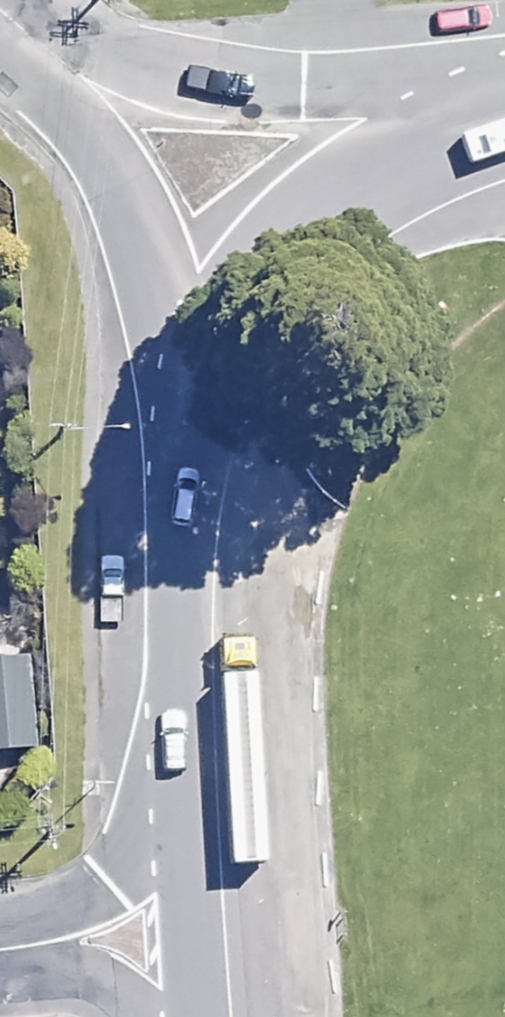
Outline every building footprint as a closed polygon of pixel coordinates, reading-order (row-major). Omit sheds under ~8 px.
[(0,674),(0,761),(36,759),(31,672),(0,674)]
